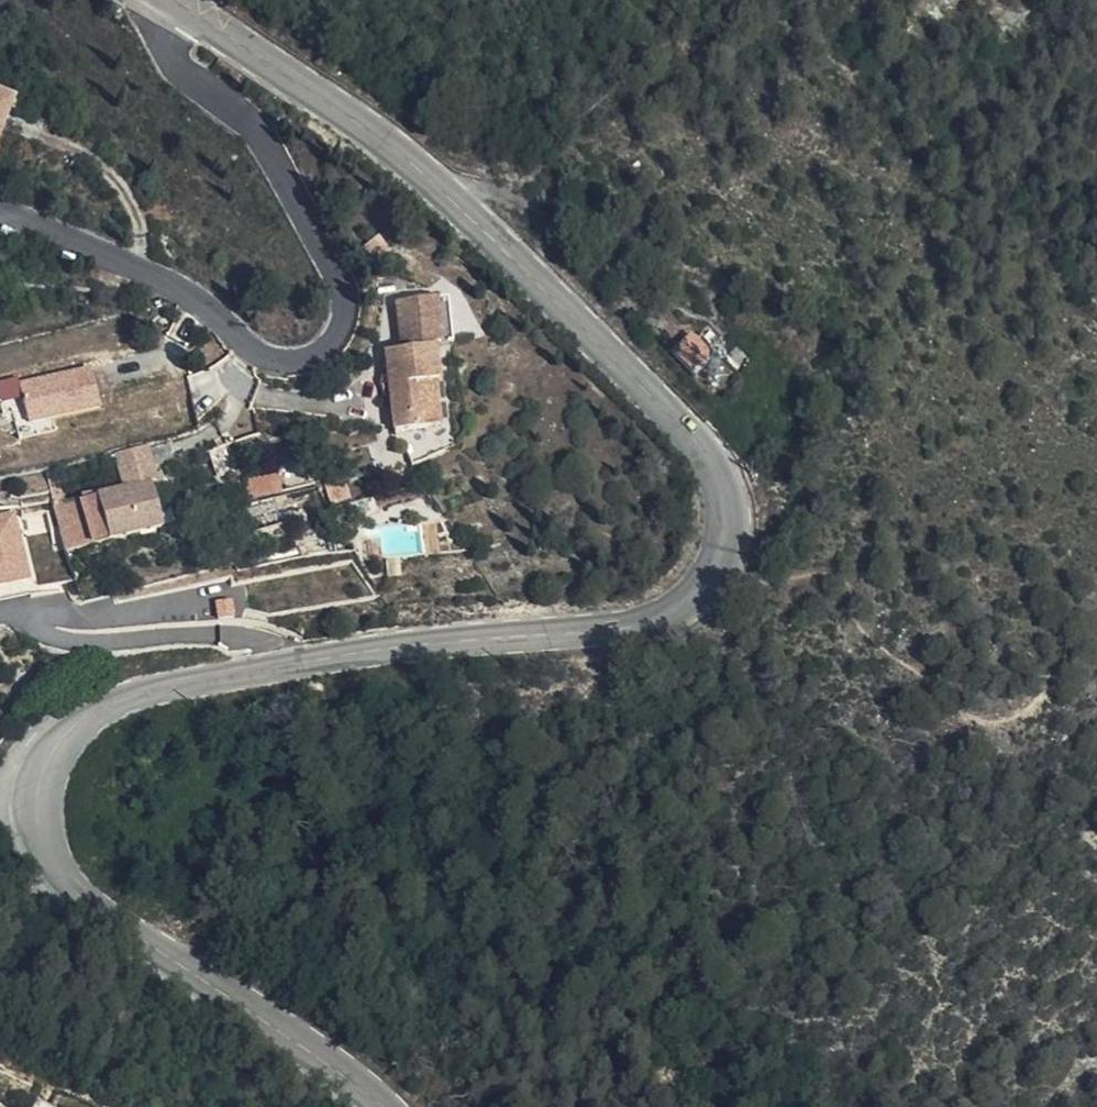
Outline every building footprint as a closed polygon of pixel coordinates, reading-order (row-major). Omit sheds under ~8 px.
[(11,90),(0,86),(0,125),(11,90)] [(380,352),(438,368),(436,344),(441,343),(455,341),(450,295),(394,300),(398,347),(380,350),(380,352)] [(380,352),(381,365),(413,374),(433,379),(435,379),(439,378),(438,368),(380,352)] [(728,377),(706,358),(690,374),(712,395),(728,377)] [(30,422),(105,408),(97,363),(0,380),(0,389),(2,400),(26,395),(30,422)] [(413,374),(381,365),(389,430),(425,427),(421,379),(435,379),(433,379),(413,374)] [(435,379),(421,379),(425,427),(440,427),(435,379)] [(150,446),(108,455),(116,491),(153,483),(153,485),(159,483),(150,446)] [(247,478),(251,496),(285,489),(281,470),(247,478)] [(116,491),(81,498),(92,547),(164,530),(153,485),(153,483),(116,491)] [(292,492),(248,505),(255,532),(300,520),(292,492)] [(81,498),(53,505),(64,553),(92,547),(81,498)] [(0,513),(0,584),(26,577),(9,511),(0,513)]
